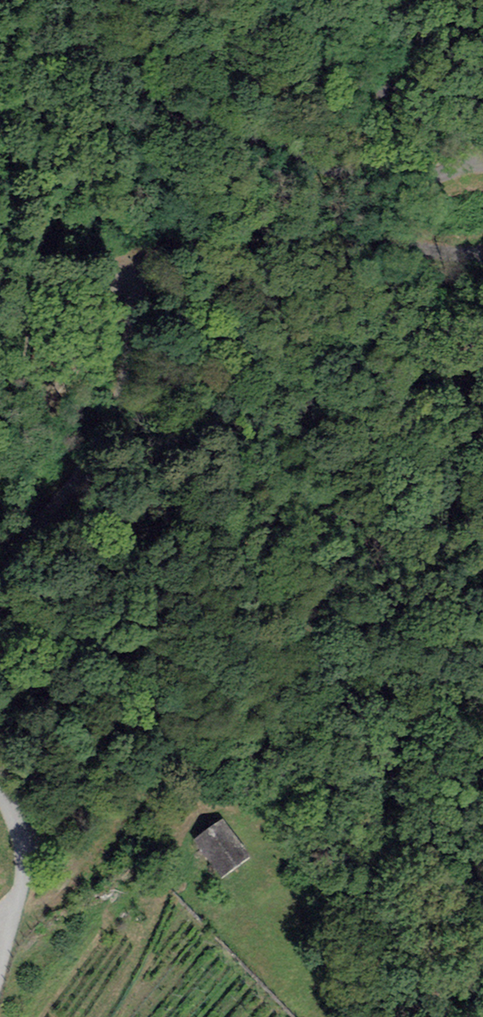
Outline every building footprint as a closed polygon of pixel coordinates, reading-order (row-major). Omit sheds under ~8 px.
[(248,860),(222,821),(191,842),(217,880),(248,860)]
